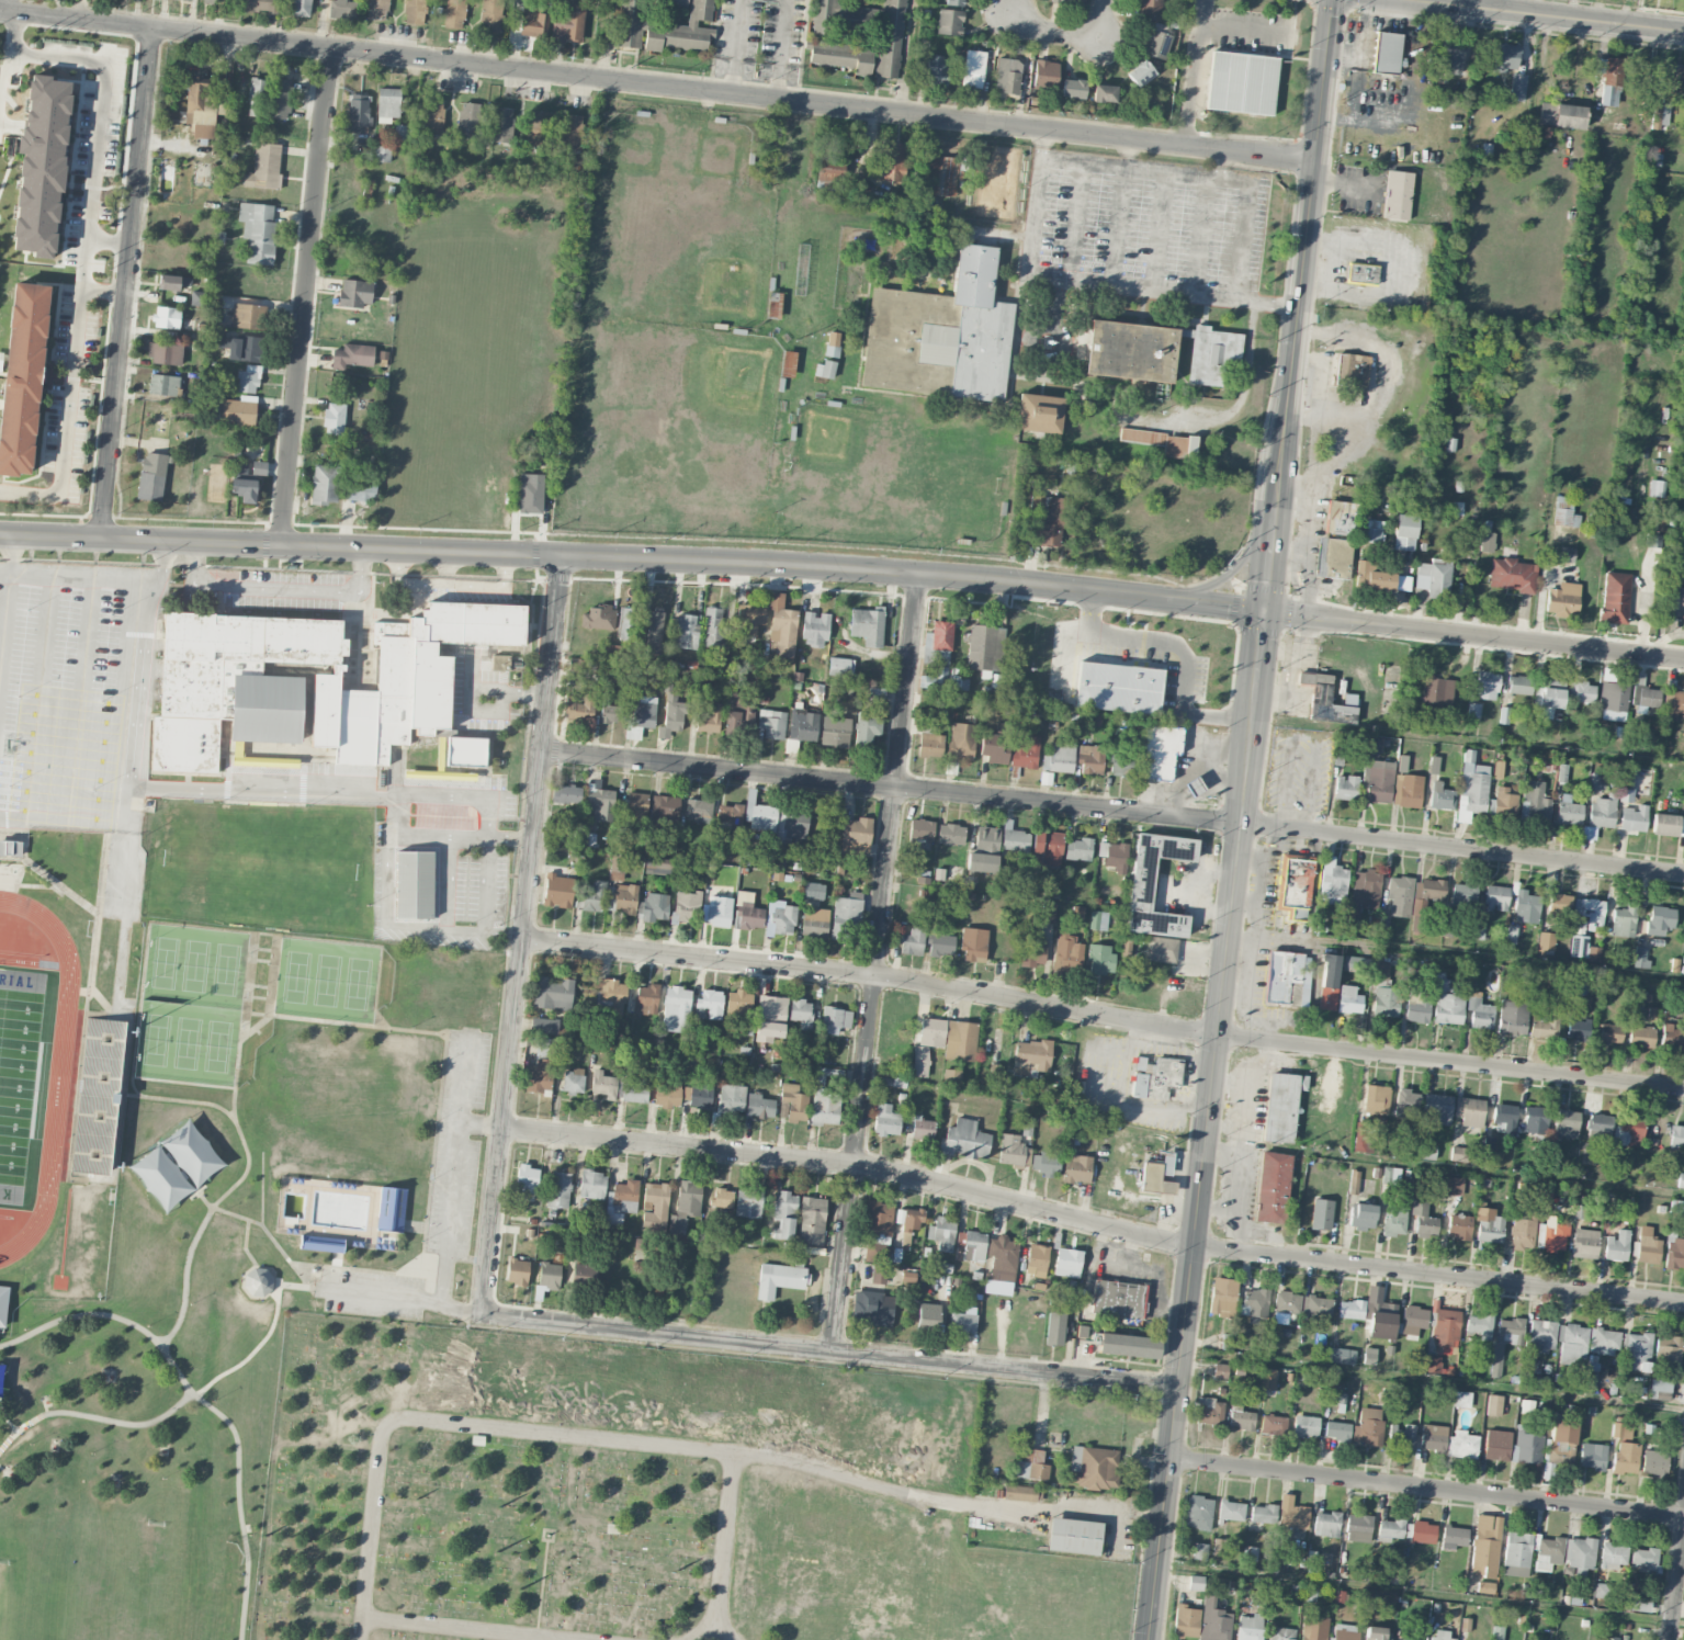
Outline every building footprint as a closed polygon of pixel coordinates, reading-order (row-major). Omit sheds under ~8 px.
[(245,11),(277,12),(278,0),(245,0),(245,11)] [(289,14),(308,17),(311,0),(291,0),(289,14)] [(355,0),(329,0),(328,18),(354,19),(355,0)] [(388,20),(389,0),(368,0),(368,20),(388,20)] [(425,0),(405,0),(404,23),(424,24),(425,0)] [(464,28),(465,0),(445,0),(444,27),(464,28)] [(480,35),(501,36),(502,0),(481,0),(480,35)] [(656,1),(689,2),(688,25),(648,23),(649,0),(623,0),(621,47),(642,48),(642,46),(707,49),(709,0),(657,0),(656,1)] [(809,67),(869,70),(876,59),(875,76),(901,78),(904,0),(812,0),(809,67)] [(1137,20),(1161,19),(1160,0),(1136,0),(1137,20)] [(547,38),(548,13),(537,13),(538,3),(522,2),(520,26),(512,26),(511,41),(520,41),(520,36),(547,38)] [(584,4),(563,2),(562,21),(551,20),(550,40),(582,42),(584,4)] [(964,11),(940,8),(937,34),(961,36),(964,11)] [(1141,52),(1163,60),(1171,36),(1149,28),(1141,52)] [(1401,66),(1404,34),(1375,31),(1371,72),(1397,75),(1398,66),(1401,66)] [(1463,39),(1442,38),(1440,73),(1461,74),(1463,39)] [(1493,70),(1516,71),(1518,45),(1494,44),(1493,70)] [(1210,49),(1206,111),(1273,116),(1278,55),(1210,49)] [(962,88),(982,89),(985,51),(964,50),(962,88)] [(950,58),(928,55),(924,84),(945,88),(950,58)] [(1599,105),(1617,107),(1623,59),(1596,56),(1595,72),(1603,73),(1599,105)] [(1018,93),(1021,60),(996,58),(992,90),(1018,93)] [(1125,72),(1136,88),(1155,75),(1144,59),(1125,72)] [(1058,61),(1034,60),(1033,89),(1057,90),(1058,61)] [(1683,92),(1683,64),(1664,64),(1663,94),(1683,94),(1683,92)] [(71,81),(50,79),(51,75),(30,73),(25,127),(20,127),(18,153),(21,153),(12,250),(33,251),(32,257),(55,259),(71,81)] [(1509,100),(1524,101),(1525,74),(1511,73),(1509,100)] [(185,123),(193,124),(192,138),(213,139),(217,78),(188,77),(185,123)] [(267,79),(251,78),(247,115),(262,117),(267,79)] [(268,118),(288,119),(290,79),(271,78),(268,118)] [(1084,82),(1061,81),(1061,97),(1083,98),(1084,82)] [(1092,101),(1115,102),(1116,85),(1093,84),(1092,101)] [(401,88),(378,88),(377,123),(391,123),(391,117),(400,117),(401,88)] [(367,126),(371,95),(350,93),(346,132),(361,133),(362,126),(367,126)] [(444,99),(424,98),(422,134),(442,135),(444,99)] [(478,103),(459,102),(457,138),(477,139),(478,103)] [(1667,128),(1670,104),(1654,102),(1651,126),(1667,128)] [(1584,105),(1540,103),(1539,126),(1583,128),(1584,105)] [(492,142),(511,142),(512,107),(493,106),(492,142)] [(549,146),(550,111),(528,111),(527,146),(549,146)] [(583,115),(562,114),(561,149),(581,150),(583,115)] [(279,189),(281,144),(255,142),(253,173),(243,172),(242,187),(279,189)] [(391,147),(374,145),(373,161),(389,163),(391,147)] [(904,181),(905,147),(881,147),(880,180),(904,181)] [(926,194),(955,196),(957,157),(927,155),(926,194)] [(844,160),(820,157),(817,186),(841,188),(844,160)] [(1384,219),(1409,220),(1411,172),(1386,171),(1384,219)] [(276,205),(239,202),(237,221),(244,221),(242,238),(247,238),(245,263),(271,265),(276,205)] [(860,385),(1002,399),(1013,302),(990,299),(996,246),(959,241),(953,295),(871,286),(860,385)] [(1377,284),(1378,264),(1346,263),(1345,283),(1377,284)] [(160,290),(179,291),(179,286),(191,286),(192,276),(161,275),(160,290)] [(13,280),(0,424),(0,472),(31,475),(48,283),(13,280)] [(371,307),(372,281),(341,280),(339,305),(371,307)] [(781,293),(768,292),(766,317),(780,318),(781,293)] [(232,328),(262,328),(263,305),(233,304),(232,328)] [(153,327),(179,329),(181,308),(155,306),(153,327)] [(1084,373),(1171,382),(1175,333),(1191,336),(1188,382),(1225,385),(1227,370),(1237,371),(1242,330),(1194,326),(1194,329),(1089,318),(1084,373)] [(836,357),(841,333),(829,331),(824,354),(836,357)] [(213,347),(228,347),(228,333),(213,333),(213,347)] [(262,337),(229,336),(228,360),(261,361),(262,337)] [(181,366),(183,345),(150,342),(147,362),(181,366)] [(342,350),(332,349),(331,367),(345,368),(345,365),(372,366),(373,345),(343,343),(342,350)] [(793,377),(796,352),(782,351),(779,376),(793,377)] [(1370,357),(1338,352),(1333,384),(1366,389),(1370,357)] [(813,375),(832,379),(835,364),(816,360),(813,375)] [(245,371),(238,370),(237,391),(257,393),(260,365),(246,364),(245,371)] [(178,376),(150,374),(148,394),(178,396),(178,376)] [(1059,433),(1062,395),(1018,392),(1014,429),(1059,433)] [(255,425),(256,396),(240,395),(240,400),(222,399),(221,424),(255,425)] [(324,434),(343,435),(345,404),(325,403),(324,434)] [(1163,457),(1194,460),(1197,436),(1120,429),(1119,440),(1164,445),(1163,457)] [(167,455),(143,451),(137,498),(161,501),(167,455)] [(241,503),(255,503),(256,474),(265,475),(266,462),(252,461),(252,473),(232,472),(230,493),(242,493),(241,503)] [(339,466),(313,464),(311,503),(337,504),(339,466)] [(542,513),(543,474),(519,474),(518,512),(542,513)] [(342,500),(373,501),(374,481),(342,480),(342,500)] [(1065,546),(1067,497),(1040,496),(1040,490),(1030,489),(1027,544),(1065,546)] [(1572,514),(1573,497),(1555,496),(1554,525),(1578,526),(1579,515),(1572,514)] [(1325,534),(1354,535),(1356,502),(1327,501),(1325,534)] [(1394,550),(1415,551),(1416,515),(1395,514),(1394,550)] [(1384,521),(1365,519),(1362,541),(1380,544),(1384,521)] [(1480,551),(1493,552),(1494,533),(1481,532),(1480,551)] [(1573,561),(1574,548),(1561,547),(1560,561),(1573,561)] [(1348,576),(1348,561),(1324,562),(1324,550),(1314,551),(1315,577),(1348,576)] [(1488,587),(1532,592),(1535,564),(1516,562),(1517,559),(1492,556),(1488,587)] [(1416,562),(1415,589),(1427,589),(1426,597),(1449,598),(1450,560),(1431,559),(1430,563),(1416,562)] [(1411,575),(1378,574),(1378,561),(1357,560),(1356,588),(1410,590),(1411,575)] [(1630,573),(1603,572),(1601,622),(1627,623),(1630,573)] [(1558,589),(1546,588),(1545,615),(1577,616),(1578,583),(1558,582),(1558,589)] [(1675,587),(1675,598),(1670,598),(1669,612),(1683,613),(1683,587),(1675,587)] [(770,641),(777,641),(776,656),(794,657),(796,610),(783,609),(783,593),(768,592),(767,608),(771,608),(770,641)] [(335,745),(308,744),(312,675),(330,675),(331,664),(221,659),(216,771),(158,769),(165,611),(341,619),(338,688),(376,690),(378,644),(372,644),(373,621),(407,623),(407,615),(420,615),(420,609),(426,609),(427,600),(525,603),(523,645),(437,642),(437,656),(452,656),(450,726),(430,725),(430,733),(415,733),(415,725),(409,725),(408,744),(388,743),(387,764),(335,761),(335,745)] [(765,605),(737,604),(736,637),(756,638),(756,624),(765,625),(765,605)] [(664,607),(653,606),(653,611),(641,610),(640,620),(649,620),(645,652),(659,653),(664,607)] [(882,647),(883,606),(873,606),(873,610),(850,609),(849,635),(864,636),(864,647),(882,647)] [(614,608),(581,607),(580,628),(613,629),(614,608)] [(634,640),(635,608),(618,607),(617,640),(634,640)] [(721,607),(704,607),(702,647),(724,647),(725,626),(720,626),(721,607)] [(829,614),(816,612),(805,611),(801,645),(826,648),(829,614)] [(698,616),(673,614),(671,647),(696,648),(698,616)] [(951,621),(932,620),(931,632),(924,632),(922,663),(937,664),(936,676),(919,675),(919,687),(948,689),(951,621)] [(1001,671),(1003,627),(970,625),(969,633),(967,633),(965,669),(1001,671)] [(854,660),(830,656),(827,674),(852,678),(854,660)] [(1075,708),(1158,714),(1161,668),(1078,662),(1075,708)] [(1499,673),(1478,671),(1475,698),(1496,700),(1499,673)] [(229,739),(231,672),(302,676),(299,742),(229,739)] [(1308,720),(1354,723),(1357,695),(1343,693),(1342,705),(1329,704),(1332,675),(1298,672),(1297,684),(1311,685),(1308,720)] [(1507,693),(1531,696),(1533,677),(1509,675),(1507,693)] [(1438,711),(1438,704),(1452,705),(1453,679),(1423,677),(1422,710),(1438,711)] [(1568,701),(1594,702),(1595,683),(1569,682),(1568,701)] [(1626,721),(1627,683),(1600,682),(1599,710),(1602,710),(1601,720),(1626,721)] [(595,686),(584,686),(583,703),(573,703),(573,696),(564,695),(563,720),(592,721),(595,686)] [(1633,712),(1645,713),(1645,707),(1660,707),(1660,688),(1633,687),(1633,712)] [(1562,708),(1563,689),(1534,688),(1534,705),(1538,705),(1538,718),(1552,719),(1552,708),(1562,708)] [(1676,721),(1676,712),(1683,713),(1683,692),(1665,691),(1663,720),(1676,721)] [(676,702),(677,693),(666,693),(664,727),(658,726),(657,738),(670,739),(670,731),(683,731),(684,702),(676,702)] [(631,725),(653,728),(656,697),(635,695),(631,725)] [(725,711),(724,734),(738,735),(738,725),(753,726),(754,703),(738,702),(738,711),(725,711)] [(696,732),(719,732),(720,703),(711,703),(711,715),(696,714),(696,732)] [(1479,718),(1480,703),(1468,703),(1467,717),(1479,718)] [(602,705),(601,722),(620,723),(621,706),(602,705)] [(757,728),(764,729),(763,738),(783,740),(786,712),(759,709),(757,728)] [(816,740),(818,711),(790,709),(789,739),(816,740)] [(871,735),(881,735),(882,716),(857,714),(855,746),(871,747),(871,735)] [(849,717),(822,716),(820,745),(848,746),(849,717)] [(975,724),(950,723),(948,760),(974,761),(975,724)] [(1141,779),(1171,780),(1172,755),(1180,755),(1181,727),(1143,725),(1141,779)] [(936,728),(921,726),(917,755),(941,759),(944,735),(935,734),(936,728)] [(980,755),(987,755),(986,763),(1008,764),(1009,735),(981,733),(980,755)] [(1018,738),(1018,748),(1011,748),(1010,767),(1037,768),(1038,736),(1028,735),(1028,739),(1018,738)] [(445,765),(447,736),(485,738),(484,767),(445,765)] [(1378,760),(1380,738),(1367,737),(1366,759),(1378,760)] [(1074,743),(1053,742),(1052,755),(1042,755),(1041,771),(1073,772),(1074,743)] [(1076,763),(1081,764),(1080,773),(1103,774),(1104,746),(1077,745),(1076,763)] [(1486,812),(1488,765),(1473,764),(1474,750),(1462,749),(1458,821),(1468,822),(1469,811),(1486,812)] [(1132,754),(1111,753),(1110,775),(1132,775),(1132,754)] [(1364,801),(1389,804),(1394,762),(1364,759),(1362,781),(1367,781),(1364,801)] [(1620,801),(1632,802),(1633,769),(1622,769),(1620,801)] [(1051,785),(1052,772),(1041,771),(1040,784),(1051,785)] [(1391,804),(1419,808),(1423,777),(1395,773),(1391,804)] [(1590,789),(1604,790),(1605,773),(1590,773),(1590,789)] [(1333,799),(1356,799),(1357,776),(1345,775),(1345,776),(1334,776),(1333,799)] [(1544,782),(1523,779),(1519,819),(1549,822),(1551,799),(1542,798),(1544,782)] [(1428,807),(1453,811),(1456,791),(1440,788),(1441,781),(1432,780),(1428,807)] [(580,804),(581,786),(553,785),(552,803),(580,804)] [(1516,817),(1517,794),(1508,794),(1508,787),(1495,786),(1494,816),(1516,817)] [(592,807),(592,820),(612,821),(613,790),(586,789),(586,806),(592,807)] [(648,794),(627,792),(625,813),(645,816),(648,794)] [(1571,794),(1559,793),(1557,823),(1581,824),(1583,804),(1570,803),(1571,794)] [(1615,793),(1607,793),(1607,800),(1589,799),(1588,826),(1614,827),(1615,793)] [(680,796),(652,796),(651,824),(679,825),(680,796)] [(711,822),(712,800),(686,799),(685,821),(711,822)] [(717,823),(731,824),(731,829),(742,830),(742,805),(717,804),(717,823)] [(778,808),(748,804),(745,828),(774,832),(778,808)] [(1637,808),(1621,808),(1620,830),(1646,831),(1647,805),(1638,804),(1637,808)] [(808,838),(807,811),(782,812),(783,839),(808,838)] [(1679,816),(1653,813),(1651,834),(1676,837),(1679,816)] [(844,817),(840,852),(868,856),(872,820),(844,817)] [(933,840),(934,820),(910,819),(909,839),(933,840)] [(1029,832),(1010,831),(1011,819),(1002,819),(1001,857),(1028,858),(1029,832)] [(964,826),(938,824),(937,844),(963,846),(964,826)] [(965,870),(995,873),(1000,828),(977,826),(974,853),(967,852),(965,870)] [(1582,839),(1595,840),(1596,827),(1582,826),(1582,839)] [(1060,866),(1061,833),(1032,832),(1031,860),(1041,860),(1041,865),(1060,866)] [(1126,931),(1186,937),(1188,915),(1150,912),(1155,857),(1195,861),(1197,839),(1135,833),(1126,931)] [(1091,839),(1065,838),(1065,859),(1091,860),(1091,839)] [(20,856),(21,841),(0,840),(0,856),(20,856)] [(1097,856),(1103,856),(1103,865),(1113,866),(1113,870),(1126,871),(1127,843),(1098,842),(1097,856)] [(431,917),(395,917),(396,850),(432,850),(431,917)] [(623,881),(626,855),(611,854),(609,880),(623,881)] [(1319,903),(1345,904),(1347,868),(1333,867),(1334,856),(1322,855),(1319,903)] [(673,858),(645,857),(645,874),(672,875),(673,858)] [(1313,860),(1280,857),(1276,906),(1290,907),(1289,919),(1307,921),(1313,860)] [(1358,908),(1377,909),(1380,873),(1372,873),(1372,871),(1354,869),(1348,928),(1356,929),(1358,908)] [(572,907),(573,876),(544,874),(542,906),(572,907)] [(1387,876),(1386,899),(1390,899),(1389,916),(1410,917),(1412,877),(1387,876)] [(1418,898),(1443,902),(1445,881),(1421,878),(1418,898)] [(581,910),(603,911),(604,881),(582,880),(581,910)] [(823,899),(824,884),(804,882),(803,898),(823,899)] [(614,909),(624,909),(623,915),(636,915),(637,885),(615,884),(614,909)] [(1449,905),(1475,907),(1476,885),(1451,884),(1449,905)] [(1506,911),(1509,887),(1486,884),(1483,909),(1506,911)] [(1513,920),(1537,923),(1540,896),(1526,895),(1526,890),(1517,888),(1513,920)] [(674,891),(673,919),(700,920),(701,892),(674,891)] [(734,928),(763,929),(764,908),(753,907),(753,892),(736,891),(734,928)] [(861,892),(847,891),(847,897),(833,897),(831,939),(844,940),(845,923),(860,924),(861,892)] [(642,920),(667,921),(668,894),(643,893),(642,920)] [(1548,916),(1570,917),(1571,894),(1549,894),(1548,916)] [(707,926),(730,927),(732,897),(708,896),(707,926)] [(1603,929),(1604,900),(1579,900),(1579,916),(1587,916),(1586,928),(1603,929)] [(1625,910),(1614,908),(1609,934),(1632,938),(1637,903),(1626,901),(1625,910)] [(1040,923),(1054,923),(1055,902),(1041,902),(1040,923)] [(771,933),(794,934),(796,907),(772,906),(771,933)] [(1674,907),(1648,906),(1647,937),(1661,938),(1661,929),(1673,929),(1674,907)] [(829,909),(814,908),(813,913),(803,912),(801,935),(826,938),(829,909)] [(1105,931),(1108,913),(1091,910),(1088,928),(1105,931)] [(895,942),(900,942),(899,953),(921,956),(925,926),(910,924),(909,934),(896,933),(895,942)] [(963,961),(985,962),(987,929),(961,928),(960,951),(964,951),(963,961)] [(1035,967),(1036,963),(1045,964),(1046,939),(1041,939),(1041,929),(1023,929),(1021,967),(1035,967)] [(1554,951),(1554,933),(1538,932),(1537,957),(1544,957),(1544,951),(1554,951)] [(928,955),(951,959),(955,937),(931,933),(928,955)] [(1083,943),(1076,943),(1076,933),(1054,933),(1054,971),(1083,972),(1083,943)] [(1587,936),(1570,935),(1569,957),(1586,957),(1587,936)] [(1174,964),(1177,939),(1148,936),(1145,960),(1174,964)] [(1110,945),(1088,944),(1087,973),(1114,974),(1115,954),(1109,953),(1110,945)] [(1645,968),(1648,947),(1635,946),(1633,966),(1645,968)] [(1267,951),(1264,1003),(1308,1006),(1311,954),(1267,951)] [(1318,1009),(1334,1011),(1339,955),(1324,954),(1318,1009)] [(1372,974),(1374,958),(1344,955),(1342,971),(1372,974)] [(1386,979),(1389,962),(1375,960),(1372,977),(1386,979)] [(1433,1022),(1462,1023),(1463,993),(1450,993),(1451,980),(1444,979),(1444,972),(1436,972),(1433,1022)] [(573,979),(560,978),(560,980),(535,978),(533,1008),(571,1010),(573,979)] [(611,1006),(611,1014),(623,1015),(626,981),(598,979),(595,1005),(611,1006)] [(635,986),(634,1014),(657,1015),(659,984),(647,983),(647,987),(635,986)] [(1355,994),(1356,985),(1339,985),(1337,1012),(1361,1013),(1362,995),(1355,994)] [(662,1031),(687,1032),(690,988),(664,987),(662,1031)] [(1374,1016),(1398,1017),(1399,988),(1374,987),(1374,1016)] [(721,1019),(722,990),(701,990),(701,998),(695,998),(694,1018),(721,1019)] [(751,991),(727,990),(726,1018),(750,1019),(751,991)] [(1492,1029),(1493,1005),(1480,1005),(1480,992),(1467,991),(1466,1011),(1470,1011),(1470,1028),(1492,1029)] [(783,1038),(787,998),(759,995),(754,1041),(772,1043),(773,1037),(783,1038)] [(1405,1020),(1428,1023),(1431,1001),(1408,998),(1405,1020)] [(799,1030),(810,1030),(811,1000),(790,999),(789,1020),(799,1020),(799,1030)] [(1528,1003),(1500,1000),(1497,1032),(1525,1035),(1528,1003)] [(1559,1008),(1548,1007),(1547,1015),(1531,1014),(1529,1037),(1557,1038),(1559,1008)] [(838,1027),(851,1028),(851,1009),(822,1008),(821,1034),(838,1034),(838,1027)] [(71,1170),(88,1017),(124,1021),(108,1174),(71,1170)] [(558,1034),(558,1018),(529,1018),(529,1034),(558,1034)] [(919,1046),(944,1047),(945,1019),(920,1018),(919,1046)] [(1588,1040),(1589,1020),(1568,1018),(1566,1038),(1588,1040)] [(978,1023),(948,1019),(943,1058),(973,1062),(978,1023)] [(1672,1030),(1672,1023),(1661,1023),(1661,1047),(1683,1048),(1683,1030),(1672,1030)] [(1598,1042),(1621,1044),(1622,1025),(1599,1024),(1598,1042)] [(1628,1046),(1652,1048),(1653,1027),(1629,1026),(1628,1046)] [(1016,1039),(1012,1074),(1028,1076),(1029,1070),(1050,1072),(1053,1043),(1016,1039)] [(928,1046),(913,1046),(912,1076),(928,1076),(928,1046)] [(1181,1060),(1155,1058),(1154,1064),(1145,1064),(1145,1057),(1134,1056),(1132,1097),(1167,1100),(1168,1087),(1180,1087),(1181,1060)] [(552,1092),(553,1061),(527,1060),(526,1091),(552,1092)] [(563,1069),(562,1092),(583,1093),(584,1070),(563,1069)] [(602,1069),(592,1069),(591,1093),(606,1094),(605,1100),(616,1100),(617,1076),(602,1076),(602,1069)] [(943,1084),(960,1085),(961,1069),(944,1069),(943,1084)] [(620,1101),(647,1102),(648,1079),(631,1079),(632,1071),(621,1071),(620,1101)] [(1264,1141),(1294,1143),(1297,1090),(1306,1090),(1307,1075),(1268,1073),(1264,1141)] [(681,1080),(654,1080),(653,1106),(680,1107),(681,1080)] [(798,1093),(798,1084),(782,1083),(780,1101),(789,1102),(787,1119),(805,1121),(808,1094),(798,1093)] [(688,1107),(709,1109),(712,1087),(691,1084),(688,1107)] [(744,1111),(745,1085),(719,1084),(718,1110),(744,1111)] [(1387,1114),(1389,1086),(1365,1085),(1363,1113),(1387,1114)] [(838,1125),(840,1095),(829,1095),(829,1088),(813,1087),(811,1124),(838,1125)] [(1419,1092),(1398,1088),(1393,1116),(1414,1120),(1419,1092)] [(746,1116),(773,1117),(774,1099),(761,1099),(761,1094),(747,1093),(746,1116)] [(1453,1096),(1424,1093),(1421,1122),(1449,1126),(1453,1096)] [(1481,1127),(1485,1100),(1455,1097),(1453,1116),(1461,1117),(1460,1125),(1481,1127)] [(890,1113),(891,1104),(877,1102),(873,1133),(899,1136),(901,1114),(890,1113)] [(1517,1106),(1494,1103),(1491,1123),(1500,1124),(1499,1132),(1513,1134),(1517,1106)] [(1546,1134),(1547,1107),(1524,1107),(1523,1134),(1546,1134)] [(1577,1139),(1578,1111),(1556,1110),(1555,1138),(1577,1139)] [(1645,1114),(1616,1111),(1612,1146),(1640,1149),(1645,1114)] [(1612,1115),(1588,1114),(1587,1138),(1610,1139),(1612,1115)] [(990,1134),(974,1131),(976,1120),(955,1117),(954,1127),(947,1126),(945,1138),(940,1137),(938,1152),(986,1160),(990,1134)] [(933,1138),(934,1119),(913,1118),(911,1137),(933,1138)] [(1670,1126),(1668,1146),(1683,1147),(1683,1127),(1670,1126)] [(1031,1146),(1018,1146),(1019,1134),(1000,1134),(999,1164),(1030,1165),(1031,1146)] [(1450,1160),(1467,1162),(1468,1148),(1451,1146),(1450,1160)] [(1032,1152),(1031,1170),(1043,1171),(1042,1176),(1059,1176),(1060,1153),(1032,1152)] [(1256,1222),(1286,1223),(1289,1153),(1259,1152),(1256,1222)] [(1140,1190),(1174,1193),(1175,1182),(1160,1180),(1160,1175),(1170,1176),(1172,1154),(1162,1153),(1162,1163),(1143,1162),(1140,1190)] [(1063,1182),(1090,1183),(1091,1155),(1064,1154),(1063,1182)] [(536,1192),(539,1167),(517,1165),(515,1190),(536,1192)] [(1398,1184),(1401,1169),(1384,1166),(1381,1181),(1398,1184)] [(578,1196),(603,1199),(606,1173),(581,1170),(578,1196)] [(1359,1171),(1350,1170),(1349,1193),(1358,1194),(1359,1171)] [(548,1207),(569,1208),(570,1172),(550,1171),(548,1207)] [(1463,1178),(1446,1176),(1444,1194),(1462,1195),(1463,1178)] [(636,1213),(637,1180),(624,1179),(624,1183),(608,1183),(606,1224),(620,1224),(621,1212),(636,1213)] [(701,1182),(678,1181),(676,1215),(669,1215),(668,1232),(683,1233),(684,1216),(699,1217),(701,1182)] [(642,1208),(651,1209),(650,1217),(647,1217),(646,1229),(665,1230),(668,1184),(644,1182),(642,1208)] [(403,1231),(376,1229),(381,1186),(407,1188),(403,1231)] [(759,1218),(763,1191),(738,1187),(734,1215),(759,1218)] [(712,1207),(732,1208),(733,1189),(713,1188),(712,1207)] [(772,1219),(779,1219),(778,1239),(793,1240),(795,1193),(774,1192),(772,1219)] [(823,1245),(825,1198),(800,1197),(797,1243),(823,1245)] [(1416,1215),(1415,1235),(1437,1236),(1437,1218),(1427,1217),(1427,1197),(1411,1197),(1410,1215),(1416,1215)] [(1331,1230),(1332,1200),(1312,1199),(1311,1229),(1331,1230)] [(890,1238),(894,1204),(867,1201),(863,1235),(890,1238)] [(1376,1206),(1353,1202),(1348,1227),(1372,1231),(1376,1206)] [(1382,1235),(1405,1235),(1406,1206),(1383,1206),(1382,1235)] [(1478,1220),(1476,1240),(1501,1243),(1504,1217),(1494,1216),(1495,1209),(1476,1206),(1474,1219),(1478,1220)] [(923,1210),(902,1208),(901,1217),(899,1243),(910,1244),(911,1230),(921,1230),(923,1210)] [(1447,1238),(1470,1239),(1471,1215),(1448,1214),(1447,1238)] [(1510,1245),(1532,1247),(1535,1215),(1527,1214),(1527,1219),(1512,1218),(1510,1245)] [(938,1240),(937,1250),(952,1252),(955,1222),(945,1221),(945,1216),(935,1215),(934,1225),(927,1225),(926,1239),(938,1240)] [(1554,1216),(1545,1216),(1545,1224),(1537,1223),(1536,1249),(1566,1250),(1567,1225),(1554,1224),(1554,1216)] [(1651,1239),(1651,1226),(1638,1226),(1637,1262),(1659,1263),(1660,1239),(1651,1239)] [(1599,1231),(1574,1228),(1570,1256),(1595,1260),(1599,1231)] [(1627,1260),(1628,1230),(1617,1229),(1616,1237),(1605,1236),(1604,1259),(1627,1260)] [(956,1248),(963,1248),(963,1260),(985,1261),(985,1232),(964,1232),(964,1234),(957,1233),(956,1248)] [(299,1247),(301,1233),(344,1237),(343,1253),(299,1247)] [(988,1235),(986,1255),(992,1256),(991,1269),(998,1270),(997,1280),(1013,1282),(1018,1242),(1007,1241),(1007,1237),(988,1235)] [(887,1263),(888,1244),(865,1242),(864,1261),(887,1263)] [(1045,1277),(1049,1246),(1028,1244),(1025,1275),(1045,1277)] [(1079,1277),(1082,1250),(1056,1248),(1054,1275),(1079,1277)] [(529,1261),(508,1258),(505,1283),(526,1286),(529,1261)] [(559,1288),(560,1263),(539,1263),(538,1288),(559,1288)] [(593,1263),(568,1264),(569,1284),(595,1282),(593,1263)] [(756,1299),(772,1301),(774,1286),(806,1289),(809,1268),(761,1263),(756,1299)] [(871,1283),(886,1284),(887,1265),(872,1264),(871,1283)] [(245,1268),(243,1293),(270,1295),(271,1270),(245,1268)] [(1208,1314),(1233,1317),(1237,1280),(1213,1277),(1208,1314)] [(1090,1312),(1141,1317),(1144,1285),(1094,1279),(1090,1312)] [(4,1328),(0,1328),(0,1285),(10,1286),(4,1328)] [(1366,1337),(1394,1340),(1396,1304),(1381,1302),(1382,1286),(1370,1285),(1366,1337)] [(1267,1317),(1268,1290),(1242,1288),(1240,1316),(1267,1317)] [(854,1291),(852,1324),(892,1325),(893,1304),(882,1303),(883,1291),(854,1291)] [(1300,1293),(1275,1292),(1273,1323),(1288,1324),(1288,1313),(1299,1314),(1300,1293)] [(1332,1316),(1332,1296),(1303,1296),(1302,1316),(1332,1316)] [(1364,1301),(1339,1300),(1338,1318),(1364,1318),(1364,1301)] [(939,1304),(918,1303),(918,1325),(938,1326),(939,1304)] [(1418,1328),(1426,1329),(1428,1308),(1403,1306),(1400,1333),(1417,1335),(1418,1328)] [(1436,1354),(1458,1354),(1459,1310),(1434,1309),(1433,1339),(1436,1339),(1436,1354)] [(975,1333),(976,1314),(949,1312),(948,1332),(975,1333)] [(1065,1313),(1047,1312),(1045,1344),(1063,1345),(1065,1313)] [(1465,1335),(1479,1336),(1479,1340),(1491,1340),(1492,1316),(1466,1315),(1465,1335)] [(1499,1318),(1498,1342),(1522,1344),(1523,1319),(1499,1318)] [(1553,1352),(1556,1322),(1530,1320),(1527,1349),(1553,1352)] [(1587,1326),(1559,1324),(1557,1363),(1570,1363),(1570,1358),(1585,1359),(1587,1326)] [(1620,1331),(1590,1328),(1588,1353),(1617,1356),(1620,1331)] [(1622,1369),(1648,1372),(1652,1335),(1625,1332),(1622,1369)] [(1159,1337),(1099,1334),(1098,1354),(1158,1357),(1159,1337)] [(1681,1336),(1656,1335),(1655,1365),(1680,1366),(1681,1336)] [(1362,1363),(1373,1364),(1375,1349),(1364,1347),(1362,1363)] [(1354,1364),(1355,1349),(1330,1348),(1329,1363),(1354,1364)] [(1439,1357),(1427,1356),(1426,1372),(1438,1373),(1439,1357)] [(1213,1377),(1227,1378),(1228,1364),(1214,1363),(1213,1377)] [(1271,1370),(1264,1369),(1262,1384),(1269,1385),(1271,1370)] [(1648,1398),(1669,1401),(1671,1381),(1650,1378),(1648,1398)] [(1471,1392),(1454,1391),(1453,1406),(1470,1407),(1471,1392)] [(1500,1416),(1502,1396),(1488,1394),(1486,1415),(1500,1416)] [(1195,1422),(1222,1426),(1225,1401),(1198,1398),(1195,1422)] [(1254,1412),(1241,1411),(1242,1402),(1231,1401),(1229,1428),(1253,1430),(1254,1412)] [(1380,1409),(1360,1408),(1359,1425),(1353,1424),(1352,1443),(1381,1445),(1383,1420),(1380,1419),(1380,1409)] [(1287,1418),(1263,1414),(1259,1437),(1284,1441),(1287,1418)] [(1292,1435),(1317,1438),(1319,1417),(1295,1415),(1292,1435)] [(1575,1421),(1550,1420),(1549,1463),(1573,1464),(1575,1421)] [(1349,1441),(1350,1423),(1325,1422),(1324,1439),(1349,1441)] [(1631,1439),(1632,1424),(1612,1422),(1611,1437),(1631,1439)] [(1404,1427),(1389,1426),(1387,1446),(1413,1449),(1415,1425),(1405,1424),(1404,1427)] [(1446,1426),(1421,1425),(1420,1450),(1445,1451),(1446,1426)] [(1541,1464),(1542,1434),(1523,1433),(1523,1426),(1514,1426),(1512,1462),(1541,1464)] [(1479,1436),(1466,1434),(1467,1430),(1450,1428),(1447,1456),(1476,1459),(1479,1436)] [(1509,1460),(1510,1431),(1485,1430),(1484,1459),(1509,1460)] [(1640,1444),(1618,1441),(1617,1451),(1614,1450),(1611,1472),(1636,1474),(1640,1444)] [(1605,1472),(1606,1444),(1581,1443),(1580,1466),(1593,1467),(1593,1471),(1605,1472)] [(1119,1449),(1071,1446),(1068,1486),(1115,1490),(1119,1449)] [(1043,1450),(1026,1449),(1024,1461),(1017,1461),(1015,1477),(1048,1480),(1049,1465),(1042,1464),(1043,1450)] [(1642,1475),(1666,1477),(1668,1451),(1643,1450),(1642,1475)] [(1292,1495),(1281,1494),(1278,1535),(1290,1536),(1291,1528),(1307,1529),(1309,1507),(1292,1505),(1292,1495)] [(1209,1530),(1213,1498),(1188,1495),(1183,1527),(1209,1530)] [(1243,1520),(1244,1502),(1218,1501),(1218,1519),(1243,1520)] [(1277,1505),(1251,1503),(1250,1521),(1275,1524),(1277,1505)] [(1339,1537),(1340,1513),(1315,1511),(1314,1536),(1339,1537)] [(1345,1541),(1369,1543),(1372,1516),(1348,1514),(1345,1541)] [(1502,1517),(1476,1514),(1470,1575),(1496,1578),(1502,1517)] [(1098,1555),(1101,1523),(1050,1517),(1046,1549),(1098,1555)] [(1403,1539),(1404,1521),(1379,1519),(1377,1541),(1390,1542),(1391,1538),(1403,1539)] [(1433,1544),(1436,1524),(1412,1520),(1408,1541),(1433,1544)] [(1468,1527),(1442,1526),(1441,1549),(1455,1550),(1455,1545),(1467,1546),(1468,1527)] [(1527,1578),(1533,1534),(1507,1531),(1502,1574),(1527,1578)] [(1535,1571),(1551,1571),(1551,1564),(1562,1564),(1564,1539),(1537,1537),(1535,1571)] [(1593,1568),(1597,1540),(1567,1537),(1563,1565),(1593,1568)] [(1213,1555),(1225,1554),(1224,1539),(1213,1539),(1213,1555)] [(1206,1544),(1193,1542),(1191,1559),(1205,1560),(1206,1544)] [(1616,1570),(1617,1564),(1626,1564),(1628,1546),(1602,1543),(1599,1568),(1616,1570)] [(1632,1548),(1631,1566),(1645,1567),(1644,1573),(1656,1573),(1657,1549),(1632,1548)] [(1204,1576),(1189,1575),(1188,1590),(1203,1591),(1204,1576)] [(1624,1609),(1649,1610),(1650,1594),(1625,1593),(1624,1609)] [(1214,1610),(1215,1596),(1202,1595),(1200,1639),(1230,1639),(1231,1611),(1214,1610)] [(1200,1608),(1176,1605),(1172,1635),(1196,1638),(1200,1608)] [(1262,1616),(1238,1615),(1237,1639),(1261,1639),(1262,1616)] [(1327,1617),(1302,1616),(1301,1639),(1327,1639),(1327,1617)] [(1358,1625),(1334,1624),(1334,1639),(1358,1639),(1358,1625)] [(1392,1630),(1367,1626),(1365,1639),(1391,1639),(1392,1630)] [(1503,1626),(1492,1626),(1492,1639),(1503,1639),(1503,1626)] [(1294,1628),(1269,1627),(1269,1639),(1294,1639),(1294,1628)] [(1454,1630),(1432,1629),(1432,1639),(1453,1639),(1454,1630)]
